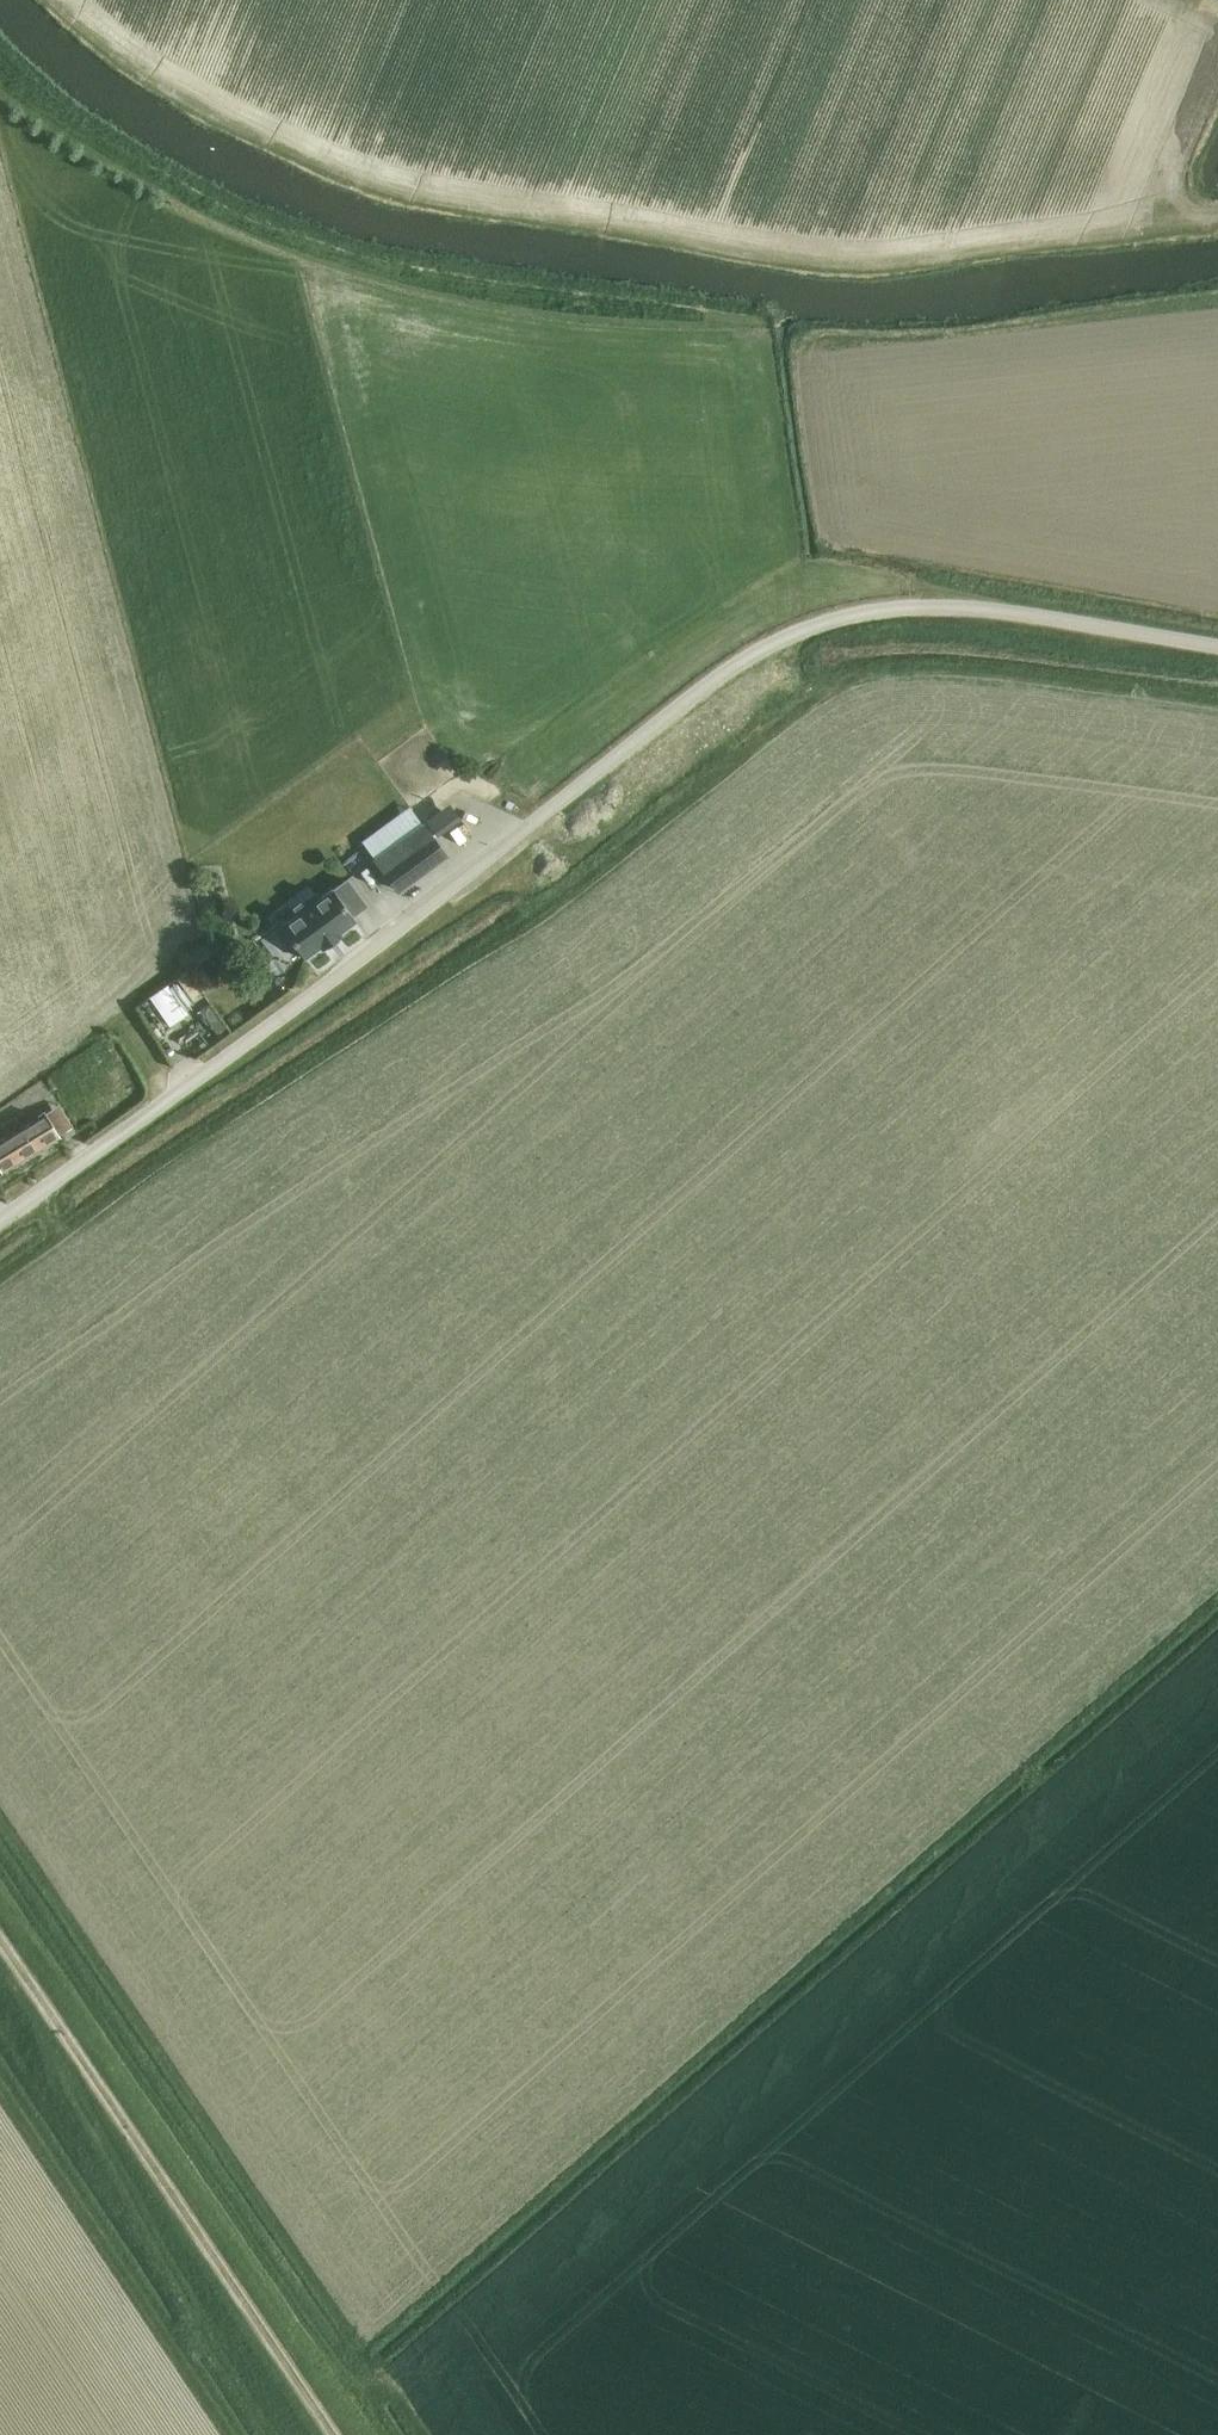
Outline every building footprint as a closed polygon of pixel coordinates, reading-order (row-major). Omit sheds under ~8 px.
[(445,854),(423,824),(374,859),(397,890),(445,854)] [(365,905),(347,879),(333,889),(332,888),(318,898),(314,892),(294,907),(298,913),(280,926),(304,958),(320,946),(322,949),(342,935),(339,932),(356,920),(352,915),(365,905)] [(192,969),(171,984),(192,1015),(214,1000),(192,969)] [(1,1171),(59,1135),(44,1111),(22,1125),(15,1115),(1,1124),(8,1134),(0,1139),(0,1170),(1,1171)]
